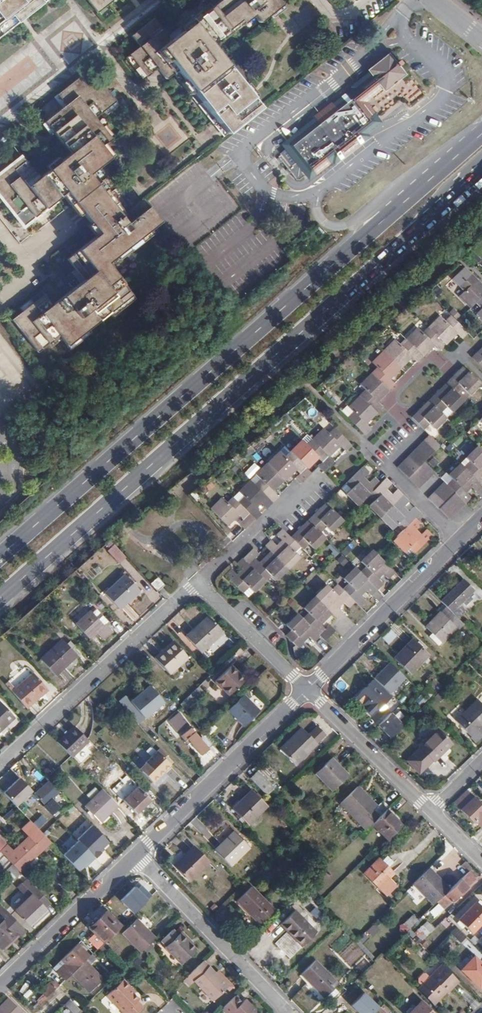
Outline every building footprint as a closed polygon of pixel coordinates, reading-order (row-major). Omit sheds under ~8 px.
[(37,10),(39,11),(41,10),(42,9),(41,6),(49,0),(0,0),(0,39),(37,10)] [(96,13),(114,0),(86,0),(96,13)] [(169,40),(154,19),(131,36),(140,46),(129,55),(146,76),(162,64),(171,75),(180,68),(196,89),(193,91),(227,135),(258,109),(225,66),(211,49),(253,16),(258,23),(280,5),(276,0),(221,0),(169,40)] [(86,36),(78,41),(76,37),(59,50),(69,63),(93,45),(86,36)] [(371,70),(382,84),(384,86),(402,71),(387,54),(369,67),(371,70)] [(347,104),(343,99),(341,97),(335,102),(332,101),(314,115),(319,121),(290,144),(300,158),(297,161),(295,172),(300,178),(333,153),(335,155),(360,134),(358,132),(373,121),(370,117),(376,112),(365,98),(382,84),(371,70),(344,91),(347,96),(351,100),(347,104)] [(106,177),(98,167),(109,158),(101,148),(111,139),(94,118),(115,102),(98,80),(88,88),(80,77),(57,95),(65,105),(45,121),(53,133),(51,134),(53,137),(55,136),(57,138),(71,153),(39,178),(22,157),(0,173),(0,197),(24,226),(45,209),(55,201),(66,192),(74,203),(106,177)] [(123,198),(106,177),(74,203),(90,224),(123,198)] [(106,263),(159,222),(143,201),(131,208),(123,198),(90,224),(99,234),(67,259),(84,280),(64,296),(52,305),(44,295),(12,320),(37,352),(58,335),(66,346),(105,315),(131,295),(106,263)] [(471,274),(459,286),(464,292),(460,297),(470,308),(475,303),(481,297),(481,286),(477,280),(471,274)] [(468,333),(457,322),(452,317),(446,323),(440,318),(429,328),(445,344),(451,338),(456,333),(463,340),(468,333)] [(445,344),(429,328),(429,329),(423,335),(417,329),(407,340),(423,356),(427,352),(434,345),(439,350),(445,344)] [(395,341),(384,352),(400,368),(411,358),(416,363),(423,356),(407,340),(401,346),(395,341)] [(481,349),(472,358),(481,368),(481,348),(481,349)] [(373,374),(388,390),(394,385),(389,380),(400,368),(384,352),(373,363),(379,369),(373,374)] [(454,376),(447,383),(458,395),(464,390),(469,396),(481,384),(464,366),(454,376)] [(361,397),(377,413),(383,407),(377,401),(383,396),(388,390),(373,374),(361,386),(366,391),(361,397)] [(429,401),(441,413),(446,408),(451,414),(464,401),(458,395),(447,383),(435,395),(429,401)] [(354,413),(348,418),(365,435),(371,429),(366,424),(377,413),(361,397),(349,408),(354,413)] [(434,430),(447,418),(441,413),(429,401),(420,410),(412,418),(423,429),(429,424),(434,430)] [(351,445),(335,429),(329,435),(324,430),(313,441),(329,456),(340,446),(345,451),(351,445)] [(435,452),(440,446),(430,436),(424,441),(435,452)] [(329,456),(313,441),(312,441),(306,447),(301,442),(290,452),(306,468),(317,458),(322,463),(319,467),(324,472),(334,462),(329,456)] [(429,457),(435,452),(424,441),(419,446),(429,457)] [(424,462),(429,457),(419,446),(414,452),(424,462)] [(481,486),(481,451),(479,448),(466,461),(472,466),(467,471),(481,486)] [(306,468),(290,452),(290,453),(283,459),(278,453),(268,464),(284,480),(294,470),(299,475),(296,479),(301,484),(312,474),(306,468)] [(408,457),(418,467),(424,462),(414,452),(408,457)] [(413,473),(418,467),(408,457),(403,462),(413,473)] [(398,468),(408,478),(413,473),(403,462),(398,468)] [(429,477),(434,472),(424,462),(418,467),(429,477)] [(284,480),(268,464),(267,464),(257,475),(262,480),(256,486),(272,502),(278,497),(273,491),(284,480)] [(466,504),(471,499),(466,494),(471,488),(476,493),(481,487),(481,486),(467,471),(462,465),(445,483),(455,493),(465,503),(466,504)] [(348,495),(358,505),(368,496),(380,484),(375,479),(369,484),(364,479),(369,473),(363,467),(346,484),(352,490),(348,495)] [(423,483),(429,477),(418,467),(413,473),(423,483)] [(418,488),(423,483),(413,473),(408,478),(418,488)] [(369,507),(380,518),(403,496),(398,491),(392,496),(387,491),(392,486),(385,479),(380,484),(368,496),(374,502),(369,507)] [(239,503),(255,519),(260,514),(255,509),(260,504),(265,509),(272,502),(256,486),(250,480),(239,492),(244,497),(239,503)] [(449,498),(455,493),(445,483),(439,488),(449,498)] [(444,503),(449,498),(439,488),(434,493),(444,503)] [(428,499),(438,509),(444,503),(434,493),(428,499)] [(459,508),(465,503),(455,493),(449,498),(459,508)] [(414,520),(420,513),(414,508),(408,513),(404,509),(409,503),(403,496),(380,518),(392,530),(397,525),(402,531),(414,520)] [(237,524),(244,531),(255,519),(239,503),(233,497),(227,504),(222,499),(211,510),(226,525),(237,514),(242,520),(237,524)] [(454,514),(459,508),(449,498),(444,503),(454,514)] [(332,533),(343,521),(326,503),(318,511),(309,520),(322,534),(328,529),(332,533)] [(449,519),(454,514),(444,503),(438,509),(449,519)] [(314,550),(327,539),(322,534),(309,520),(298,531),(291,538),(300,546),(305,551),(310,546),(314,550)] [(402,531),(392,541),(404,553),(409,548),(415,554),(432,537),(426,531),(421,536),(416,531),(420,526),(414,520),(402,531)] [(294,552),(300,546),(291,538),(283,530),(277,536),(282,541),(277,547),(272,541),(266,547),(271,552),(287,568),(299,557),(294,552)] [(334,556),(339,553),(332,543),(327,547),(334,556)] [(409,548),(404,553),(410,558),(415,554),(409,548)] [(254,549),(244,559),(265,581),(271,575),(275,580),(287,568),(271,552),(260,563),(254,558),(259,554),(254,549)] [(389,580),(395,573),(378,555),(373,551),(362,563),(366,568),(361,573),(378,590),(383,585),(378,580),(384,574),(389,580)] [(227,577),(238,590),(243,593),(244,594),(249,589),(254,593),(265,581),(244,559),(238,565),(244,571),(238,576),(233,571),(227,577)] [(371,597),(378,590),(361,573),(356,568),(344,581),(349,585),(344,591),(355,602),(361,608),(366,602),(361,597),(366,592),(371,597)] [(124,575),(105,593),(119,609),(139,591),(124,575)] [(156,577),(149,583),(156,590),(163,584),(156,577)] [(464,581),(442,602),(447,607),(456,616),(460,611),(458,608),(463,603),(466,606),(472,600),(469,597),(475,592),(464,581)] [(349,608),(355,602),(344,591),(339,586),(333,592),(328,587),(317,598),(333,614),(338,619),(344,613),(339,609),(344,603),(349,608)] [(333,614),(317,598),(316,599),(305,610),(310,615),(304,620),(320,637),(326,642),(336,632),(331,626),(326,631),(322,625),(333,614)] [(456,616),(447,607),(426,628),(440,642),(456,628),(451,623),(457,617),(456,616)] [(89,610),(75,623),(89,639),(104,626),(89,610)] [(320,637),(304,620),(304,621),(299,616),(287,627),(292,632),(286,638),(288,640),(303,654),(309,648),(304,643),(309,637),(315,643),(320,637)] [(195,628),(186,636),(201,653),(223,633),(209,617),(196,629),(195,628)] [(381,637),(388,644),(397,635),(390,628),(381,637)] [(70,649),(65,643),(60,638),(39,658),(54,674),(75,655),(70,649)] [(413,639),(394,658),(409,673),(428,655),(413,639)] [(68,640),(65,643),(70,649),(74,646),(68,640)] [(173,640),(154,657),(168,673),(187,657),(173,640)] [(32,673),(11,691),(26,708),(47,689),(32,673)] [(236,673),(222,686),(231,696),(246,681),(239,673),(238,675),(236,673)] [(372,717),(379,710),(384,704),(391,698),(389,696),(395,691),(379,675),(374,680),(373,680),(355,699),(372,717)] [(151,686),(132,701),(146,719),(165,703),(151,686)] [(204,693),(198,686),(180,704),(186,711),(204,693)] [(244,694),(228,709),(245,727),(261,711),(244,694)] [(414,701),(421,707),(427,700),(420,694),(414,701)] [(456,721),(471,736),(481,726),(481,704),(478,700),(456,721)] [(13,717),(0,702),(0,729),(13,717)] [(384,704),(379,710),(382,713),(387,707),(384,704)] [(177,713),(168,721),(172,726),(182,718),(177,713)] [(311,737),(320,729),(314,722),(305,731),(311,737)] [(58,742),(73,758),(90,742),(75,726),(58,742)] [(202,755),(214,744),(205,734),(200,738),(190,728),(180,738),(188,746),(191,743),(202,755)] [(290,760),(312,739),(301,728),(279,749),(290,760)] [(438,729),(419,747),(433,762),(452,744),(438,729)] [(316,743),(312,739),(290,760),(294,764),(316,743)] [(164,759),(168,755),(165,752),(160,746),(156,750),(164,759)] [(319,777),(334,762),(331,759),(316,773),(319,777)] [(158,762),(154,766),(158,770),(149,778),(160,788),(168,781),(169,783),(180,773),(168,760),(162,765),(158,762)] [(348,776),(334,762),(319,777),(333,790),(348,776)] [(258,769),(249,777),(266,795),(275,787),(258,769)] [(5,793),(18,806),(34,792),(21,778),(5,793)] [(48,783),(36,794),(46,805),(58,794),(48,783)] [(139,788),(124,801),(136,814),(150,800),(139,788)] [(386,810),(389,807),(382,801),(376,807),(357,788),(340,805),(365,831),(372,824),(386,810)] [(102,821),(118,805),(103,789),(87,805),(102,821)] [(453,802),(475,825),(477,822),(481,827),(481,804),(467,789),(453,802)] [(236,813),(255,794),(252,791),(232,810),(236,813)] [(266,806),(255,794),(236,813),(247,824),(266,806)] [(28,802),(21,809),(31,819),(43,808),(38,803),(33,808),(28,802)] [(15,805),(0,819),(0,820),(2,822),(18,808),(15,805)] [(401,825),(386,810),(372,824),(387,839),(401,825)] [(34,825),(39,829),(47,822),(42,817),(34,825)] [(75,837),(89,825),(86,820),(72,833),(75,837)] [(94,825),(79,839),(80,841),(96,858),(105,850),(104,849),(110,843),(94,825)] [(234,832),(215,851),(229,866),(249,847),(234,832)] [(13,852),(21,860),(23,858),(28,863),(42,849),(30,836),(13,852)] [(96,858),(80,841),(64,855),(81,873),(96,858)] [(194,847),(175,865),(189,881),(208,862),(194,847)] [(0,852),(0,875),(3,873),(11,864),(0,852)] [(395,862),(388,855),(381,861),(389,868),(395,862)] [(389,868),(381,861),(379,859),(364,873),(386,895),(395,886),(388,879),(394,874),(389,868)] [(14,879),(20,873),(11,864),(3,873),(14,884),(17,882),(14,879)] [(414,883),(435,904),(437,901),(450,889),(429,868),(414,883)] [(475,880),(467,873),(450,889),(437,901),(445,909),(475,880)] [(46,908),(51,903),(31,884),(27,887),(24,884),(21,888),(23,890),(28,896),(30,898),(19,909),(33,924),(48,909),(46,908)] [(136,886),(122,901),(135,914),(149,899),(139,889),(136,886)] [(139,889),(149,899),(153,896),(142,886),(139,889)] [(251,887),(236,901),(259,924),(274,910),(251,887)] [(459,920),(472,932),(481,922),(481,907),(477,902),(459,920)] [(26,931),(5,910),(0,915),(4,919),(0,924),(0,949),(2,950),(18,934),(20,936),(26,931)] [(295,910),(280,924),(301,946),(316,932),(295,910)] [(105,942),(121,926),(106,911),(91,927),(105,942)] [(404,933),(418,920),(412,914),(398,927),(404,933)] [(138,919),(122,934),(141,953),(156,938),(138,919)] [(372,922),(366,933),(373,937),(380,927),(372,922)] [(417,933),(423,939),(434,928),(428,922),(417,933)] [(458,926),(452,932),(462,942),(468,936),(458,926)] [(420,939),(409,928),(406,932),(417,943),(420,939)] [(173,929),(162,940),(167,945),(165,947),(181,964),(196,949),(180,932),(178,934),(173,929)] [(90,955),(78,943),(53,967),(65,979),(72,973),(85,960),(90,955)] [(461,969),(479,987),(481,983),(481,963),(474,955),(467,962),(461,969)] [(457,965),(461,969),(467,962),(463,959),(457,965)] [(85,960),(72,973),(90,991),(103,979),(85,960)] [(229,986),(204,960),(189,975),(213,1001),(229,986)] [(316,960),(301,974),(324,998),(326,996),(329,999),(332,999),(339,992),(335,987),(338,984),(316,960)] [(460,982),(443,965),(422,985),(437,1001),(446,993),(449,990),(450,991),(460,982)] [(53,967),(47,973),(59,986),(65,979),(53,967)] [(26,1000),(35,1009),(58,985),(49,976),(26,1000)] [(107,996),(123,1012),(137,1012),(143,1007),(137,1001),(139,999),(128,988),(130,987),(123,980),(107,996)] [(422,985),(418,989),(433,1005),(437,1001),(422,985)] [(352,1006),(359,1012),(375,1012),(380,1008),(364,993),(352,1006)] [(222,1009),(226,1012),(260,1012),(251,1003),(249,1005),(244,1000),(244,1001),(237,994),(222,1009)] [(403,1012),(405,1012),(432,1012),(418,998),(403,1012)] [(0,1008),(0,1012),(20,1012),(21,1012),(9,999),(0,1008)] [(73,1012),(78,1012),(80,1011),(70,1000),(65,1005),(73,1012)]
